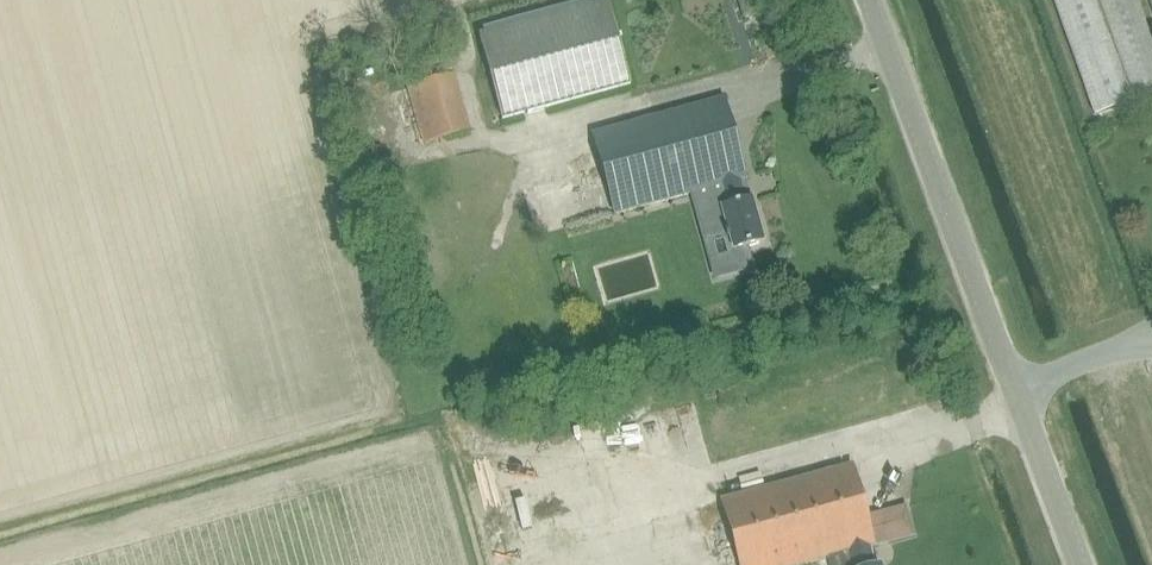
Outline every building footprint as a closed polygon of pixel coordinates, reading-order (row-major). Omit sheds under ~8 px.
[(1151,95),(1151,53),(1132,0),(1050,0),(1093,117),(1151,95)] [(480,36),(503,120),(631,85),(608,1),(480,36)] [(423,144),(471,129),(455,74),(406,88),(423,144)] [(723,99),(593,134),(615,214),(720,185),(726,208),(721,209),(733,251),(763,243),(751,201),(746,202),(740,180),(745,178),(723,99)] [(544,226),(559,222),(552,200),(537,204),(544,226)] [(563,446),(565,459),(654,446),(649,417),(624,421),(624,423),(539,436),(541,449),(563,446)] [(852,466),(721,502),(739,564),(805,564),(828,558),(830,564),(873,564),(869,548),(874,546),(852,466)] [(522,517),(521,485),(475,486),(476,518),(522,517)] [(719,554),(732,550),(724,525),(711,530),(719,554)]
